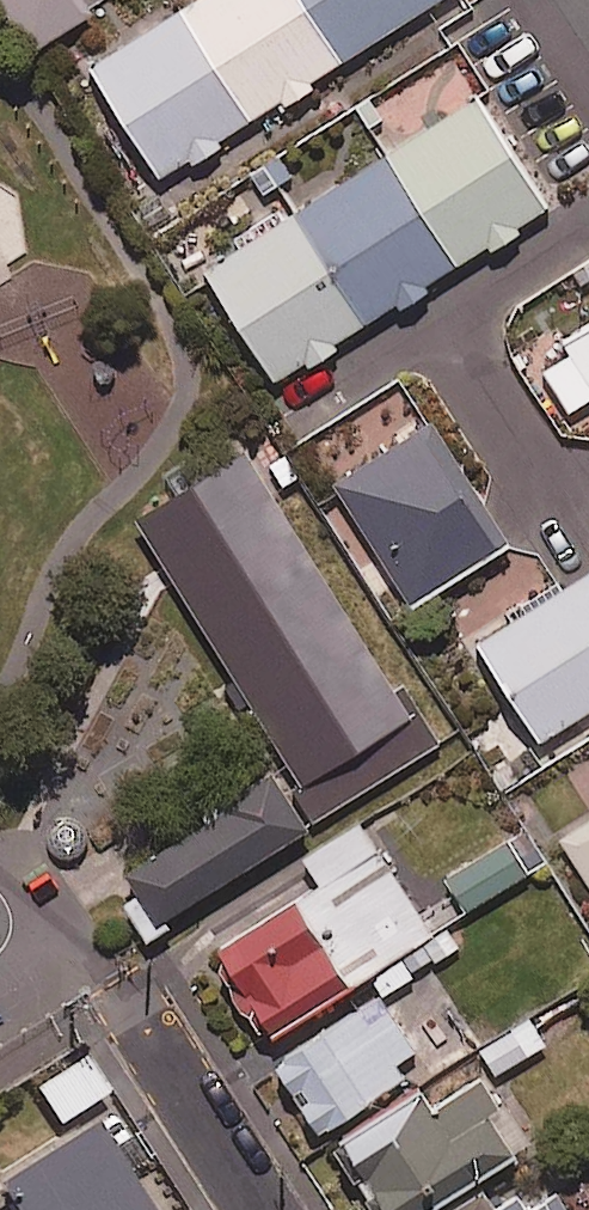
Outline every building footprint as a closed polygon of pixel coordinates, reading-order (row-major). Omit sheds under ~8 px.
[(175,17),(245,127),(342,65),(301,0),(201,0),(175,17)] [(445,0),(301,0),(342,65),(445,0)] [(175,17),(83,74),(153,184),(245,127),(175,17)] [(478,96),(386,154),(457,263),(548,205),(478,96)] [(385,156),(294,214),(364,324),(455,265),(385,156)] [(288,215),(197,273),(267,383),(358,324),(288,215)] [(545,375),(569,412),(588,400),(588,326),(562,343),(571,358),(545,375)] [(429,432),(338,490),(408,600),(499,541),(429,432)] [(437,738),(248,438),(128,513),(295,780),(287,785),(308,819),(437,738)] [(476,647),(537,743),(588,710),(588,575),(476,647)] [(216,804),(118,865),(149,914),(300,821),(264,764),(211,797),(216,804)] [(366,978),(429,937),(359,823),(301,859),(318,887),(297,900),(351,987),(366,978)] [(562,841),(588,884),(588,824),(562,841)] [(546,864),(525,829),(442,879),(462,914),(546,864)] [(351,987),(297,900),(205,957),(259,1044),(351,987)] [(429,937),(366,978),(380,1000),(464,948),(449,924),(429,937)] [(412,1053),(380,1000),(301,1048),(327,1091),(299,1108),(315,1135),(402,1082),(392,1066),(412,1053)] [(544,1045),(527,1021),(479,1053),(496,1078),(544,1045)] [(481,1082),(431,1113),(417,1091),(336,1143),(379,1209),(388,1209),(466,1160),(478,1179),(524,1150),(481,1082)] [(102,1126),(8,1185),(24,1209),(155,1209),(102,1126)] [(480,1190),(449,1209),(492,1209),(480,1190)] [(556,1195),(543,1203),(533,1209),(565,1209),(556,1195)] [(516,1196),(495,1209),(525,1209),(516,1196)]
